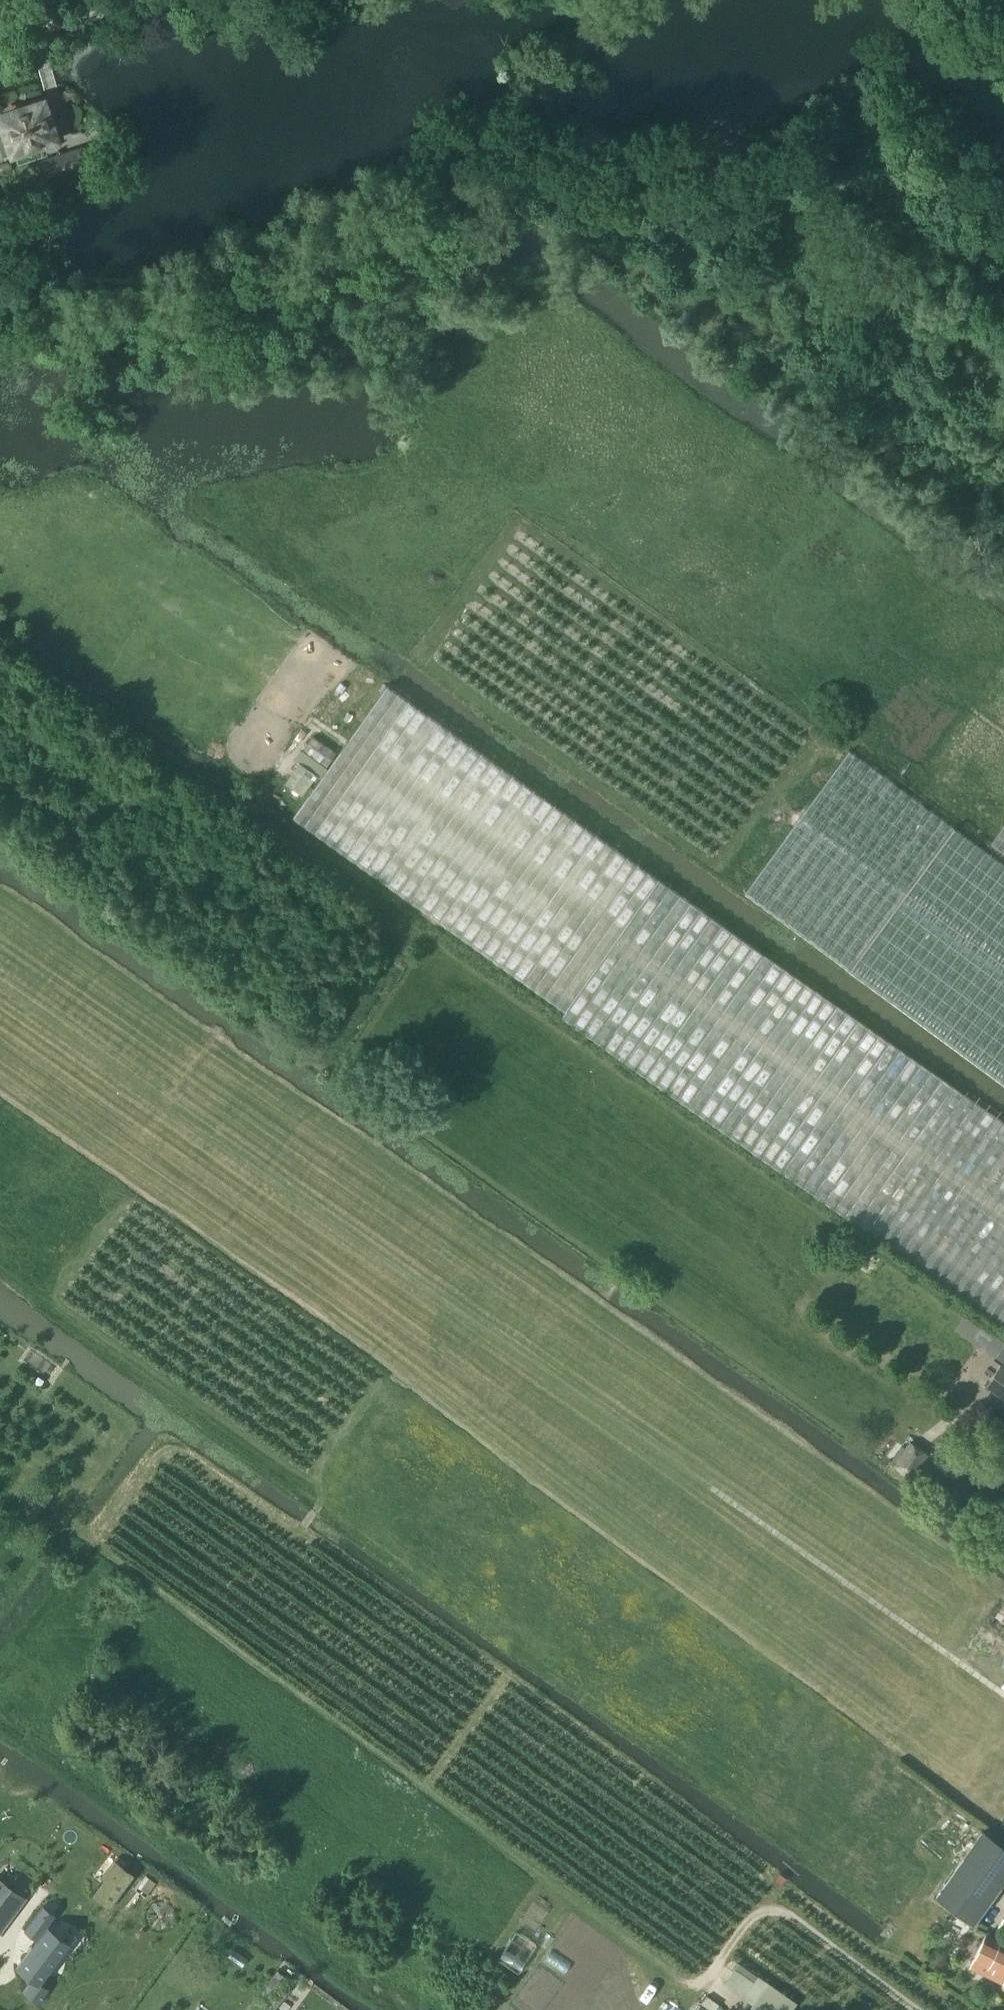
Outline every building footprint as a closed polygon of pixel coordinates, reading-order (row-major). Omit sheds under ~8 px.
[(50,112),(47,113),(43,102),(1,116),(12,152),(54,138),(52,130),(55,129),(50,112)] [(67,179),(96,169),(87,144),(58,154),(67,179)] [(386,687),(292,817),(440,924),(564,1010),(559,1018),(867,1232),(1003,1328),(1003,1120),(386,687)] [(848,752),(745,892),(1003,1082),(1003,866),(848,752)] [(990,844),(1003,855),(1003,826),(990,844)] [(1001,1363),(984,1386),(1003,1401),(1003,1365),(1001,1363)] [(910,1480),(928,1455),(908,1441),(890,1466),(910,1480)] [(982,1830),(934,1896),(973,1924),(1003,1881),(1003,1846),(982,1830)] [(48,1867),(18,1845),(0,1871),(0,1931),(48,1867)] [(90,1893),(110,1908),(135,1873),(115,1858),(90,1893)] [(44,1906),(42,1905),(24,1930),(25,1931),(26,1930),(26,1931),(36,1938),(35,1939),(36,1940),(32,1946),(31,1945),(30,1946),(31,1947),(27,1952),(17,1966),(31,1977),(32,1978),(29,1983),(28,1982),(27,1983),(28,1984),(27,1986),(23,1991),(37,2001),(38,2001),(37,2003),(38,2003),(49,1989),(48,1988),(47,1989),(46,1988),(42,1986),(40,1984),(46,1975),(47,1976),(48,1975),(47,1974),(50,1970),(70,1944),(48,1928),(48,1927),(48,1926),(47,1925),(55,1915),(54,1914),(53,1915),(43,1907),(44,1906)] [(985,1935),(969,1967),(998,1980),(1001,1974),(1003,1976),(1003,1943),(1000,1941),(1000,1942),(985,1935)] [(799,1997),(737,1960),(722,1985),(763,2009),(791,2009),(799,1997)]
